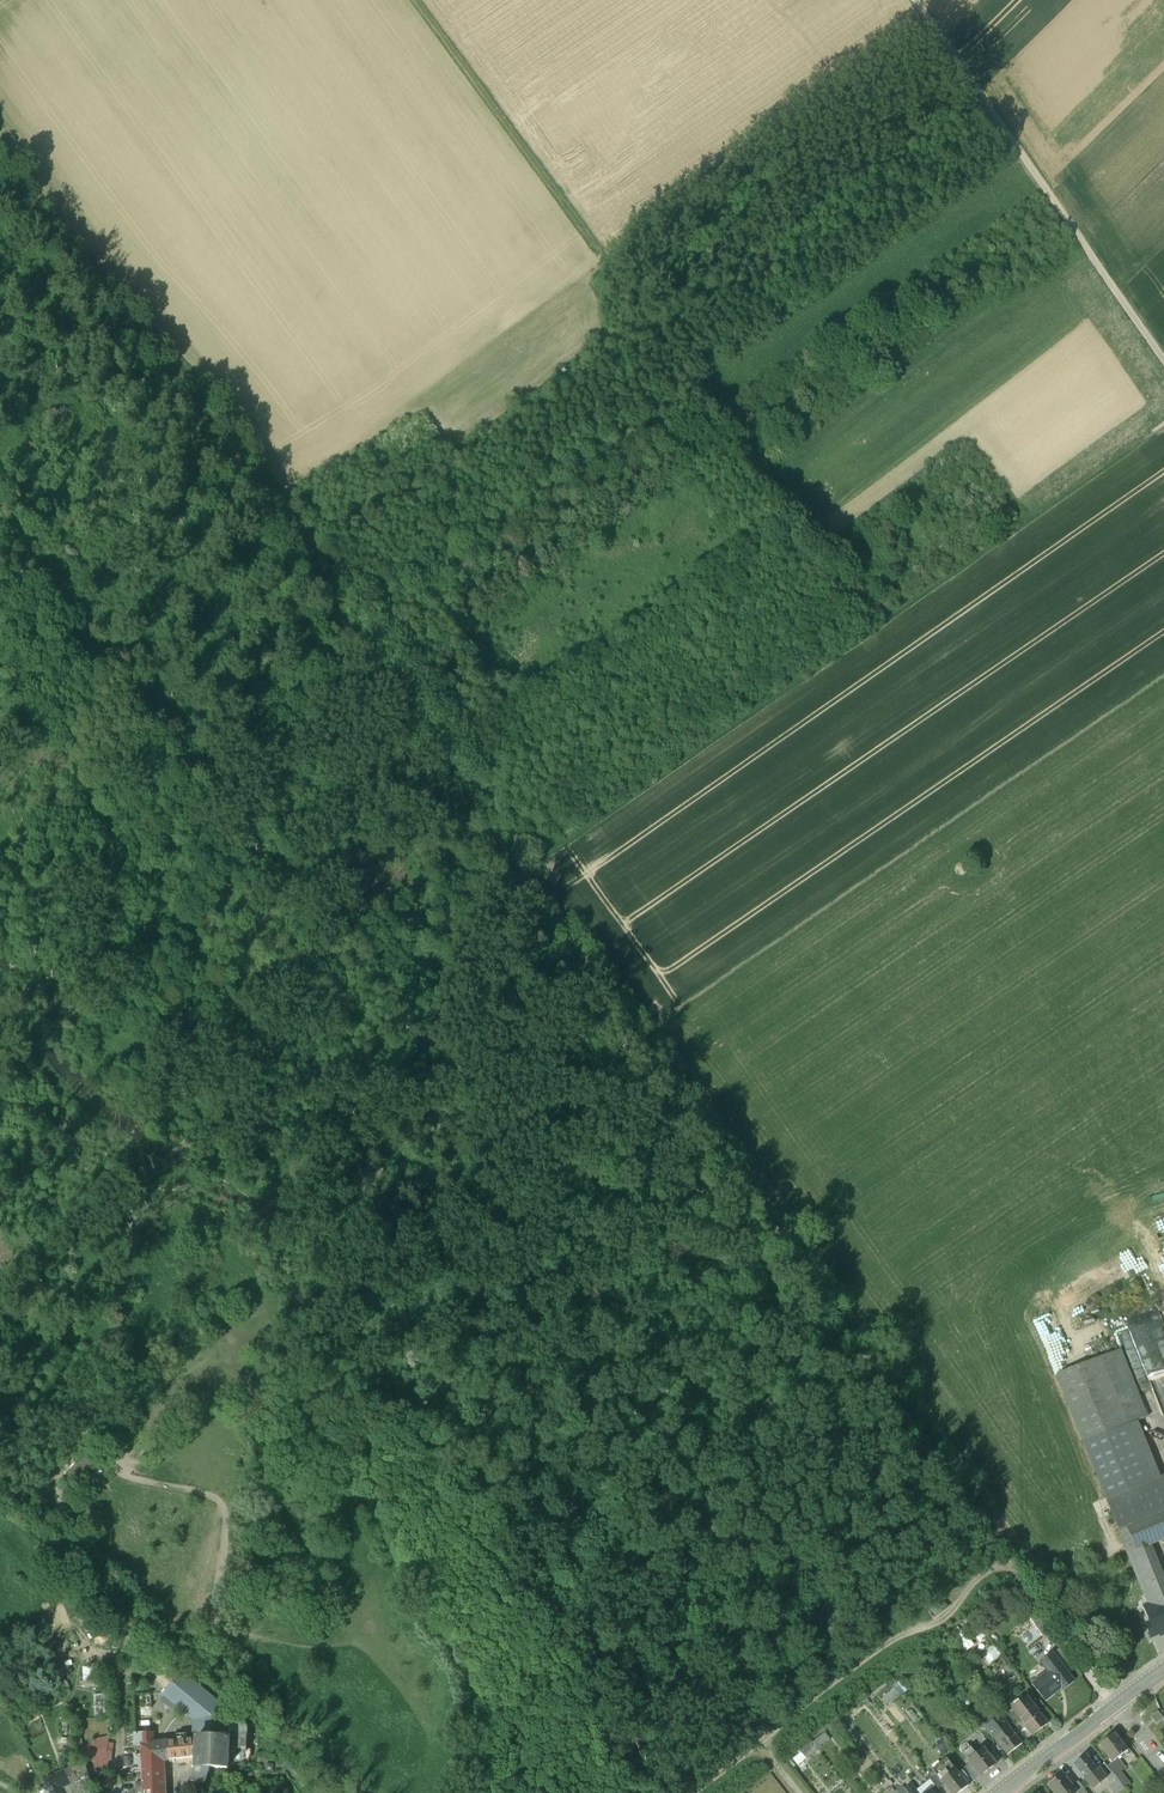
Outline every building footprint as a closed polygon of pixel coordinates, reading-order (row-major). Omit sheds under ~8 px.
[(1147,1417),(1120,1351),(1101,1358),(1128,1425),(1147,1417)] [(1128,1425),(1101,1358),(1056,1376),(1083,1443),(1127,1425),(1128,1425)] [(1127,1425),(1083,1443),(1101,1486),(1145,1469),(1127,1425)] [(1145,1469),(1101,1486),(1105,1497),(1149,1479),(1145,1469)] [(1109,1507),(1119,1531),(1126,1528),(1126,1527),(1163,1512),(1163,1485),(1109,1507)] [(1126,1527),(1126,1528),(1135,1550),(1150,1544),(1163,1538),(1163,1512),(1126,1527)] [(1135,1550),(1126,1528),(1119,1531),(1145,1594),(1152,1591),(1135,1550)] [(1150,1544),(1135,1550),(1152,1591),(1156,1602),(1158,1607),(1163,1605),(1163,1580),(1150,1544)] [(937,1596),(927,1604),(936,1616),(946,1607),(937,1596)] [(1156,1602),(1144,1607),(1151,1623),(1146,1625),(1151,1637),(1160,1634),(1161,1635),(1163,1634),(1163,1605),(1158,1607),(1156,1602)] [(965,1629),(954,1633),(961,1651),(972,1647),(965,1629)] [(995,1659),(1001,1656),(995,1644),(989,1647),(995,1659)] [(1061,1647),(1052,1654),(1064,1670),(1073,1663),(1061,1647)] [(1049,1671),(1033,1684),(1045,1700),(1062,1687),(1064,1689),(1074,1682),(1064,1670),(1052,1654),(1042,1662),(1049,1671)] [(217,1702),(182,1672),(164,1693),(163,1693),(194,1720),(194,1739),(197,1739),(212,1738),(217,1702)] [(883,1697),(890,1706),(906,1694),(899,1684),(883,1697)] [(152,1694),(134,1694),(135,1734),(153,1732),(152,1694)] [(1027,1697),(1012,1708),(1022,1721),(1033,1735),(1048,1724),(1027,1697)] [(1022,1721),(1012,1708),(1006,1713),(1016,1725),(1022,1721)] [(1162,1719),(1157,1712),(1152,1716),(1157,1722),(1162,1719)] [(247,1726),(231,1713),(230,1736),(229,1749),(246,1750),(247,1726)] [(998,1713),(984,1724),(987,1727),(985,1728),(986,1729),(993,1738),(1008,1755),(1022,1744),(1008,1726),(998,1713)] [(984,1724),(977,1714),(970,1720),(981,1733),(986,1729),(985,1728),(987,1727),(984,1724)] [(824,1730),(812,1740),(818,1749),(831,1739),(824,1730)] [(153,1732),(135,1734),(136,1746),(142,1746),(142,1745),(154,1744),(153,1732)] [(178,1741),(154,1744),(154,1759),(154,1760),(165,1759),(197,1757),(197,1756),(197,1739),(194,1739),(188,1740),(188,1733),(177,1735),(178,1741)] [(1128,1751),(1114,1733),(1099,1745),(1112,1762),(1118,1758),(1128,1751)] [(230,1736),(212,1738),(210,1767),(228,1769),(229,1749),(230,1736)] [(197,1739),(197,1756),(197,1757),(197,1767),(210,1767),(212,1738),(197,1739)] [(818,1749),(812,1740),(791,1756),(798,1765),(818,1749)] [(109,1741),(83,1748),(87,1760),(111,1760),(112,1753),(107,1750),(109,1741)] [(154,1744),(142,1745),(142,1746),(143,1761),(154,1759),(154,1744)] [(983,1748),(975,1754),(968,1744),(960,1750),(968,1760),(967,1760),(970,1764),(980,1776),(996,1764),(983,1748)] [(1097,1769),(1086,1755),(1074,1765),(1085,1779),(1097,1769)] [(1112,1762),(1107,1766),(1115,1776),(1120,1772),(1125,1768),(1118,1758),(1112,1762)] [(154,1759),(143,1761),(144,1789),(155,1788),(154,1760),(154,1759)] [(155,1788),(166,1788),(165,1759),(154,1760),(155,1788)] [(932,1770),(933,1771),(941,1780),(940,1781),(944,1785),(950,1792),(960,1792),(968,1787),(946,1759),(932,1770)] [(85,1761),(65,1771),(71,1784),(77,1780),(77,1779),(89,1774),(85,1761)] [(1104,1763),(1099,1767),(1107,1778),(1104,1780),(1113,1792),(1117,1792),(1124,1788),(1115,1776),(1107,1766),(1104,1763)] [(970,1764),(964,1769),(974,1781),(980,1776),(970,1764)] [(210,1767),(197,1767),(193,1781),(204,1784),(210,1767)] [(1097,1769),(1085,1779),(1093,1789),(1104,1780),(1107,1778),(1099,1767),(1097,1769)] [(59,1790),(71,1784),(65,1771),(45,1781),(51,1792),(61,1792),(59,1790)] [(941,1780),(933,1771),(927,1775),(938,1789),(944,1785),(940,1781),(941,1780)] [(1129,1783),(1120,1772),(1115,1776),(1124,1788),(1129,1783)] [(1062,1773),(1047,1785),(1053,1792),(1076,1792),(1077,1792),(1062,1773)] [(83,1784),(87,1792),(90,1792),(93,1791),(92,1784),(91,1781),(83,1784)] [(71,1785),(74,1790),(71,1792),(72,1792),(82,1792),(78,1782),(71,1785)] [(910,1783),(904,1788),(907,1791),(909,1792),(918,1792),(910,1783)]
